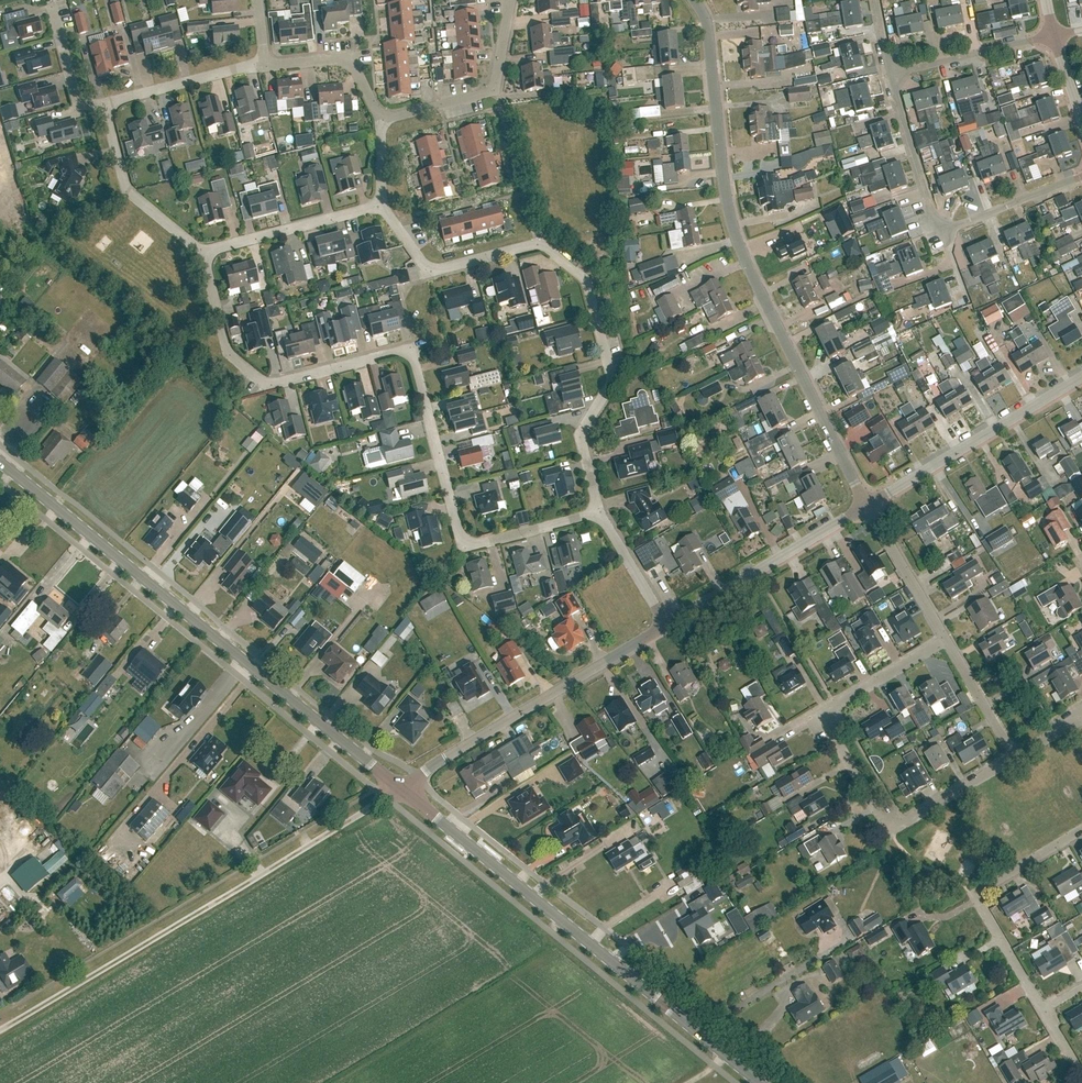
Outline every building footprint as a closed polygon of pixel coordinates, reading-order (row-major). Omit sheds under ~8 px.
[(201,5),(212,4),(214,14),(235,12),(234,4),(236,4),(235,0),(200,0),(201,5)] [(334,3),(333,3),(334,9),(327,10),(326,4),(321,4),(321,0),(312,0),(313,11),(322,10),(324,31),(337,30),(334,3)] [(337,30),(338,30),(337,24),(349,23),(348,14),(353,13),(354,16),(363,15),(361,0),(342,0),(342,3),(334,3),(337,30)] [(567,4),(566,0),(563,0),(538,3),(539,15),(559,13),(558,5),(567,4)] [(605,13),(610,12),(609,0),(596,0),(597,4),(604,3),(605,13)] [(621,0),(609,0),(610,12),(622,11),(623,21),(630,20),(630,27),(637,26),(636,9),(629,10),(628,3),(621,4),(621,0)] [(648,15),(647,0),(634,0),(635,7),(642,6),(643,15),(648,15)] [(648,15),(653,14),(652,5),(661,4),(662,18),(670,17),(668,0),(662,0),(659,0),(647,0),(648,15)] [(738,6),(743,6),(744,13),(759,11),(758,5),(772,4),(771,0),(737,0),(738,6)] [(952,28),(946,0),(941,0),(943,11),(936,13),(939,30),(952,28)] [(952,28),(964,25),(961,8),(953,9),(951,0),(946,0),(952,28)] [(994,7),(995,12),(1027,5),(1026,0),(1008,0),(1009,7),(1005,8),(1005,5),(994,7)] [(412,15),(412,18),(422,17),(421,11),(412,12),(410,2),(388,4),(389,18),(412,15)] [(828,14),(828,19),(861,14),(859,2),(842,4),(843,12),(828,14)] [(910,2),(905,3),(912,35),(924,33),(921,16),(913,17),(910,2)] [(899,38),(912,35),(905,3),(900,4),(903,19),(896,21),(899,38)] [(116,25),(125,23),(120,4),(111,7),(116,25)] [(291,16),(292,22),(294,43),(306,42),(305,28),(312,27),(310,5),(302,6),(303,15),(291,16)] [(1030,15),(1027,5),(995,12),(976,15),(979,32),(980,32),(979,28),(983,27),(983,25),(1003,21),(1003,23),(1013,21),(1013,19),(1019,17),(1020,18),(1022,17),(1022,19),(1029,17),(1028,16),(1030,15)] [(455,17),(456,24),(456,27),(478,25),(477,12),(469,12),(468,6),(455,7),(455,11),(444,12),(445,18),(455,17)] [(592,25),(599,24),(597,6),(590,7),(592,25)] [(791,21),(790,18),(789,7),(776,9),(778,23),(791,21)] [(186,10),(179,12),(182,23),(188,21),(186,10)] [(579,11),(561,12),(562,19),(570,18),(580,16),(579,11)] [(21,23),(18,13),(3,17),(6,30),(9,41),(20,38),(20,40),(33,37),(33,34),(41,32),(38,18),(21,23)] [(294,43),(292,22),(285,23),(284,17),(278,18),(277,13),(268,14),(269,19),(271,19),(273,35),(279,34),(281,44),(294,43)] [(80,35),(88,32),(84,14),(75,17),(80,35)] [(846,29),(863,27),(861,14),(828,19),(820,20),(822,29),(845,25),(846,29)] [(155,30),(161,51),(174,48),(170,33),(179,30),(175,15),(160,20),(162,28),(155,30)] [(413,25),(412,18),(412,15),(389,18),(391,31),(413,28),(413,31),(423,30),(423,24),(413,25)] [(562,19),(552,20),(552,28),(570,26),(570,18),(562,19)] [(814,21),(806,22),(808,34),(816,32),(814,21)] [(188,34),(209,31),(208,22),(187,24),(188,34)] [(161,51),(155,30),(148,32),(146,23),(130,28),(134,42),(143,40),(147,55),(161,51)] [(480,38),(478,25),(456,27),(456,24),(446,25),(446,31),(456,30),(457,37),(458,40),(480,38)] [(780,36),(794,35),(793,26),(780,27),(780,36)] [(215,46),(231,45),(231,43),(240,42),(238,27),(213,30),(215,46)] [(532,41),(560,39),(560,34),(551,35),(550,27),(530,29),(532,41)] [(414,38),(413,31),(413,28),(391,31),(392,43),(392,44),(406,42),(406,43),(414,42),(414,44),(425,43),(424,37),(414,38)] [(632,38),(652,36),(651,29),(631,31),(632,38)] [(1006,30),(999,32),(1001,38),(1007,37),(1006,30)] [(653,52),(677,49),(675,33),(658,35),(659,46),(653,47),(653,52)] [(106,43),(113,69),(129,65),(122,37),(106,41),(106,43)] [(481,52),(480,38),(458,40),(457,37),(447,39),(448,44),(458,43),(459,53),(474,52),(481,52)] [(552,44),(561,43),(560,39),(532,41),(533,53),(553,51),(552,44)] [(407,53),(406,43),(406,42),(392,44),(392,43),(383,44),(385,58),(407,56),(407,59),(417,57),(417,52),(407,53)] [(777,58),(788,56),(787,46),(778,47),(779,53),(776,53),(776,47),(768,48),(762,49),(762,42),(747,43),(748,49),(743,50),(744,61),(777,58)] [(114,73),(113,69),(106,43),(91,48),(98,77),(114,73)] [(815,58),(832,54),(829,44),(813,48),(815,58)] [(842,56),(827,59),(829,64),(861,56),(857,44),(840,48),(842,56)] [(33,56),(31,47),(14,52),(16,63),(25,60),(29,75),(37,73),(37,71),(51,67),(47,52),(33,56)] [(556,58),(568,56),(568,49),(555,50),(556,58)] [(661,66),(678,65),(677,49),(653,52),(653,55),(656,55),(657,67),(661,67),(661,66)] [(811,50),(788,56),(777,58),(744,61),(745,72),(750,72),(750,78),(765,77),(764,72),(778,71),(778,70),(785,68),(785,67),(806,62),(813,60),(811,50)] [(459,53),(453,53),(453,51),(442,52),(442,58),(452,57),(453,64),(453,67),(476,65),(474,52),(459,53)] [(408,66),(407,59),(407,56),(385,58),(386,71),(408,69),(409,72),(419,71),(418,65),(408,66)] [(569,64),(569,57),(568,56),(556,58),(550,58),(551,66),(569,64)] [(847,73),(864,69),(861,56),(829,64),(830,69),(845,66),(847,73)] [(1021,76),(1012,79),(1014,84),(1045,74),(1042,64),(1041,64),(1041,63),(1035,65),(1035,66),(1033,66),(1033,67),(1026,69),(1026,72),(1020,73),(1021,76)] [(477,78),(476,65),(453,67),(453,64),(443,65),(444,71),(454,70),(455,80),(477,78)] [(523,80),(552,77),(551,72),(542,73),(541,66),(521,68),(523,80)] [(655,66),(622,70),(623,76),(655,73),(655,66)] [(409,79),(409,72),(408,69),(386,71),(388,84),(410,82),(410,85),(420,84),(420,78),(409,79)] [(435,69),(437,82),(444,81),(443,69),(435,69)] [(609,87),(608,71),(599,72),(600,87),(609,87)] [(637,82),(656,80),(655,73),(623,76),(624,86),(637,85),(637,82)] [(1014,84),(1007,86),(1009,91),(1024,86),(1024,88),(1031,86),(1032,90),(1039,87),(1040,88),(1042,87),(1042,88),(1048,86),(1048,85),(1049,85),(1045,74),(1014,84)] [(816,76),(794,80),(795,88),(817,84),(816,76)] [(826,76),(819,77),(820,85),(828,84),(826,76)] [(553,88),(552,82),(552,77),(523,80),(524,92),(553,89),(554,96),(571,94),(570,86),(553,88)] [(658,95),(681,93),(679,77),(662,79),(663,90),(657,90),(658,95)] [(996,86),(1010,84),(1009,78),(995,80),(996,86)] [(301,79),(289,81),(292,109),(303,108),(303,105),(304,105),(301,79)] [(977,79),(964,82),(973,114),(973,113),(976,123),(977,129),(987,126),(985,118),(984,116),(982,117),(979,106),(987,104),(988,102),(986,95),(984,94),(981,95),(977,79)] [(287,110),(292,109),(289,81),(277,82),(279,102),(286,101),(287,110)] [(411,92),(410,85),(410,82),(388,84),(389,98),(410,95),(411,98),(421,97),(421,91),(411,92)] [(964,82),(952,85),(960,117),(973,114),(964,82)] [(845,83),(834,86),(836,93),(846,90),(845,83)] [(37,92),(35,84),(18,88),(22,104),(33,101),(35,110),(59,104),(55,87),(37,92)] [(342,85),(329,86),(333,115),(337,115),(336,105),(343,105),(345,118),(353,117),(351,100),(343,101),(342,85)] [(837,100),(839,105),(871,97),(868,85),(846,90),(836,93),(837,99),(837,100)] [(317,87),(319,103),(312,104),(313,122),(322,121),(320,107),(327,107),(328,116),(333,115),(329,86),(317,87)] [(791,104),(811,101),(810,88),(789,90),(791,104)] [(256,105),(251,89),(236,93),(238,104),(236,104),(240,117),(250,115),(253,122),(268,118),(264,103),(256,105)] [(937,89),(925,92),(934,124),(939,123),(935,108),(942,106),(937,89)] [(936,133),(934,124),(925,92),(913,96),(918,113),(925,111),(929,126),(927,126),(930,135),(936,133)] [(681,93),(658,95),(658,99),(664,99),(665,110),(683,108),(681,93)] [(836,93),(828,94),(829,101),(837,99),(836,93)] [(1015,102),(1012,94),(998,99),(1001,107),(1015,102)] [(871,97),(839,105),(840,110),(855,106),(857,113),(874,109),(871,97)] [(1025,119),(1056,109),(1053,99),(1052,99),(1052,97),(1046,99),(1046,101),(1044,101),(1044,102),(1036,104),(1038,109),(1023,114),(1025,119)] [(223,117),(221,108),(217,106),(218,104),(217,98),(207,101),(207,103),(199,105),(205,126),(206,127),(207,129),(217,126),(220,136),(235,132),(231,115),(223,117)] [(278,114),(276,98),(265,99),(269,115),(278,114)] [(305,123),(313,122),(312,104),(304,105),(303,105),(303,108),(305,123)] [(1020,121),(1015,104),(1001,109),(1007,125),(1010,124),(1020,121)] [(15,105),(0,109),(0,110),(3,123),(19,119),(15,105)] [(829,116),(836,114),(836,111),(839,110),(838,105),(833,106),(834,107),(827,108),(829,116)] [(171,148),(185,144),(182,132),(193,129),(187,106),(170,110),(175,130),(167,133),(171,148)] [(750,126),(777,124),(777,117),(773,117),(772,113),(769,113),(768,107),(753,108),(754,115),(749,115),(750,126)] [(1060,119),(1056,109),(1025,119),(1020,121),(1010,124),(1013,132),(1039,124),(1039,121),(1042,120),(1044,124),(1050,122),(1051,122),(1051,123),(1053,122),(1053,123),(1059,121),(1059,119),(1060,119)] [(660,110),(640,112),(640,119),(660,117),(660,110)] [(823,112),(812,116),(815,124),(826,120),(823,112)] [(993,116),(995,124),(1002,122),(1000,114),(993,116)] [(789,123),(791,123),(791,115),(781,116),(782,123),(783,123),(789,123)] [(52,126),(50,118),(35,122),(39,137),(50,135),(53,144),(77,138),(75,132),(76,131),(74,121),(52,126)] [(148,130),(146,122),(129,127),(135,151),(152,147),(152,143),(164,140),(161,126),(148,130)] [(860,144),(891,134),(887,122),(870,128),(873,135),(858,140),(860,144)] [(965,123),(957,125),(960,133),(977,129),(976,123),(965,126),(965,123)] [(998,138),(1006,136),(1002,123),(994,126),(998,138)] [(779,142),(778,130),(777,124),(750,126),(751,138),(756,137),(757,144),(779,142)] [(464,146),(483,141),(479,126),(460,131),(461,131),(456,132),(458,139),(462,138),(464,146)] [(983,128),(978,130),(981,137),(981,138),(984,147),(995,178),(1007,173),(1001,157),(998,158),(993,143),(989,144),(983,128)] [(817,147),(832,143),(830,131),(814,135),(817,147)] [(923,131),(914,134),(917,148),(927,145),(923,131)] [(1035,149),(1037,154),(1069,143),(1065,133),(1064,134),(1063,132),(1057,134),(1058,135),(1055,136),(1056,137),(1048,140),(1050,144),(1035,149)] [(891,134),(860,144),(861,149),(876,145),(878,152),(895,147),(891,134)] [(420,157),(439,152),(437,144),(441,143),(440,136),(435,137),(416,142),(420,157)] [(674,155),(688,154),(686,136),(666,138),(667,148),(674,147),(674,155)] [(965,152),(972,149),(968,136),(960,138),(965,152)] [(982,157),(975,160),(977,165),(983,182),(995,178),(984,147),(981,138),(976,139),(982,157)] [(650,151),(663,151),(663,139),(649,139),(650,151)] [(305,140),(296,141),(297,148),(306,147),(305,140)] [(487,155),(483,141),(464,146),(466,154),(462,155),(464,162),(468,161),(469,161),(468,160),(487,155)] [(942,165),(935,168),(939,179),(945,196),(957,191),(942,151),(943,151),(940,143),(935,145),(941,162),(942,165)] [(1069,143),(1037,154),(1039,159),(1047,156),(1049,159),(1055,157),(1056,159),(1065,156),(1065,157),(1072,155),(1071,153),(1072,153),(1069,143)] [(252,145),(243,148),(246,161),(255,159),(252,145)] [(831,145),(822,148),(824,156),(833,154),(831,145)] [(924,163),(937,159),(934,147),(920,151),(924,163)] [(303,152),(306,163),(322,159),(319,148),(303,152)] [(822,148),(809,151),(811,160),(824,156),(822,148)] [(942,151),(957,191),(969,187),(963,171),(956,173),(949,155),(951,154),(949,149),(943,151),(942,151)] [(809,151),(792,157),(793,168),(798,171),(804,168),(811,160),(809,151)] [(442,167),(443,167),(447,166),(446,159),(441,160),(439,152),(420,157),(424,171),(424,172),(442,167)] [(470,167),(475,166),(477,174),(496,169),(492,154),(487,155),(468,160),(469,161),(470,167)] [(688,154),(674,155),(675,164),(662,165),(662,169),(656,170),(657,180),(663,179),(664,184),(677,183),(677,173),(689,172),(688,154)] [(78,168),(74,155),(57,160),(56,157),(45,160),(40,168),(48,173),(52,167),(52,166),(59,164),(61,173),(62,173),(63,178),(61,182),(60,182),(53,194),(68,203),(71,197),(73,197),(76,197),(80,191),(79,188),(77,187),(78,185),(77,183),(76,182),(78,178),(83,176),(85,173),(84,169),(81,167),(78,168)] [(272,170),(278,169),(275,156),(268,158),(272,170)] [(1027,182),(1036,178),(1032,167),(1035,165),(1031,156),(1018,161),(1027,182)] [(356,190),(352,176),(360,174),(356,158),(348,161),(342,162),(344,170),(335,172),(341,193),(334,195),(334,196),(356,190)] [(842,162),(845,170),(857,166),(854,158),(842,162)] [(162,164),(164,174),(173,172),(170,161),(162,164)] [(863,176),(876,172),(873,163),(860,167),(860,168),(851,170),(853,176),(862,173),(863,176)] [(873,185),(904,175),(900,163),(883,168),(886,175),(871,180),(873,185)] [(320,201),(318,194),(327,192),(320,167),(305,171),(308,179),(297,182),(303,206),(320,201)] [(444,173),(443,167),(442,167),(424,172),(424,171),(419,173),(423,188),(442,183),(440,175),(444,173)] [(1052,167),(1041,171),(1044,178),(1054,174),(1052,167)] [(481,189),(500,184),(496,169),(477,174),(472,175),(474,182),(479,181),(481,189)] [(796,187),(808,183),(804,173),(792,177),(796,187)] [(360,185),(367,183),(364,174),(357,176),(360,185)] [(202,175),(194,177),(196,185),(204,183),(202,175)] [(908,187),(904,175),(873,185),(868,186),(870,194),(885,189),(885,187),(889,185),(891,192),(908,187)] [(792,191),(793,191),(793,190),(796,189),(796,188),(793,180),(777,182),(776,176),(762,178),(763,185),(758,186),(760,196),(792,191)] [(205,225),(224,220),(221,208),(230,205),(224,180),(211,184),(214,196),(199,200),(205,225)] [(446,182),(442,183),(423,188),(427,203),(446,198),(444,189),(448,188),(446,182)] [(258,188),(258,190),(260,197),(265,217),(278,213),(274,199),(281,198),(277,183),(258,188)] [(797,202),(814,199),(812,188),(795,191),(797,202)] [(265,217),(260,197),(258,190),(239,195),(243,207),(249,206),(252,220),(265,217)] [(792,191),(760,196),(761,207),(767,206),(768,213),(779,211),(778,209),(785,208),(787,205),(793,204),(795,201),(793,191),(792,191)] [(1061,196),(1055,198),(1059,209),(1068,206),(1064,194),(1061,196)] [(630,215),(648,211),(645,198),(627,201),(630,215)] [(854,214),(866,209),(862,199),(850,204),(854,214)] [(483,211),(488,230),(503,226),(499,207),(498,207),(497,202),(490,204),(492,209),(483,211)] [(1081,216),(1081,204),(1075,207),(1076,209),(1070,212),(1071,214),(1055,221),(1051,214),(1042,218),(1047,230),(1060,225),(1081,216)] [(828,224),(834,221),(842,237),(854,232),(841,205),(823,213),(828,224)] [(488,230),(483,211),(475,213),(474,208),(468,210),(474,233),(488,230)] [(881,220),(866,226),(869,234),(904,221),(899,209),(883,215),(885,221),(882,223),(881,220)] [(459,237),(474,233),(468,210),(461,212),(462,216),(454,218),(459,237)] [(661,225),(681,222),(683,230),(696,228),(693,210),(659,216),(661,225)] [(866,221),(863,213),(851,217),(854,225),(866,221)] [(459,237),(454,218),(446,220),(445,216),(438,218),(439,222),(441,229),(444,241),(459,237)] [(1060,225),(1062,230),(1067,227),(1075,224),(1076,226),(1081,223),(1081,216),(1060,225)] [(904,221),(876,231),(881,243),(892,239),(908,232),(904,221)] [(1028,224),(1016,229),(1030,259),(1035,257),(1028,243),(1035,240),(1028,224)] [(680,249),(699,245),(696,228),(683,230),(668,233),(670,244),(679,243),(680,249)] [(386,251),(383,240),(380,229),(362,234),(365,246),(357,248),(362,265),(379,261),(379,260),(377,261),(375,253),(386,251)] [(1025,261),(1030,259),(1016,229),(1004,234),(1012,250),(1019,247),(1025,261)] [(341,234),(328,238),(335,263),(354,258),(348,237),(342,239),(341,234)] [(791,256),(793,259),(808,252),(799,234),(795,237),(794,235),(792,236),(786,240),(785,239),(783,240),(784,242),(775,246),(779,256),(781,260),(791,256)] [(1059,251),(1075,243),(1071,235),(1055,243),(1059,251)] [(336,265),(335,263),(328,238),(316,241),(319,254),(313,255),(316,268),(328,265),(328,266),(336,265)] [(639,252),(643,252),(643,240),(628,240),(628,261),(639,261),(639,252)] [(998,256),(991,240),(979,246),(992,276),(993,276),(997,273),(991,259),(998,256)] [(1075,243),(1059,251),(1062,257),(1078,249),(1075,243)] [(986,286),(995,282),(993,276),(992,276),(979,246),(967,251),(975,267),(980,264),(982,268),(980,269),(983,275),(982,276),(986,286)] [(858,247),(845,253),(849,261),(861,255),(858,247)] [(878,254),(866,258),(873,277),(888,271),(919,260),(914,248),(898,254),(901,261),(886,267),(876,270),(874,265),(881,262),(878,254)] [(295,269),(289,250),(281,252),(281,251),(279,251),(280,253),(273,254),(278,277),(288,274),(291,286),(306,282),(303,267),(302,267),(302,268),(295,269)] [(645,283),(668,275),(667,272),(662,259),(639,267),(645,283)] [(873,277),(880,297),(894,292),(889,279),(901,274),(900,272),(904,271),(907,278),(923,271),(919,260),(888,271),(873,277)] [(258,283),(253,262),(239,265),(246,293),(252,292),(250,285),(258,283)] [(239,288),(241,295),(244,306),(249,305),(246,293),(239,265),(225,269),(231,290),(239,288)] [(1080,266),(1073,269),(1078,278),(1081,276),(1081,265),(1080,266)] [(542,277),(539,268),(524,272),(528,289),(536,287),(541,305),(550,303),(550,304),(551,303),(552,309),(554,310),(559,309),(560,307),(558,300),(559,300),(555,287),(552,275),(552,274),(542,277)] [(677,268),(667,272),(668,275),(669,278),(680,275),(677,268)] [(398,284),(409,281),(406,271),(395,273),(398,284)] [(658,295),(693,285),(689,273),(655,283),(658,295)] [(825,275),(818,279),(821,285),(828,281),(825,275)] [(510,276),(492,280),(494,287),(487,289),(486,291),(487,296),(489,298),(496,296),(498,305),(509,302),(510,309),(525,305),(521,288),(514,290),(510,276)] [(799,296),(813,289),(806,276),(792,283),(799,296)] [(856,281),(858,291),(869,289),(867,279),(856,281)] [(698,310),(714,302),(726,296),(717,280),(690,294),(698,310)] [(917,304),(948,292),(943,280),(927,286),(929,294),(915,299),(917,304)] [(828,281),(821,285),(824,291),(831,287),(828,281)] [(1073,285),(1077,293),(1081,290),(1081,281),(1073,285)] [(995,285),(988,288),(992,296),(999,293),(995,285)] [(341,298),(355,294),(353,287),(339,291),(341,298)] [(472,301),(468,287),(443,293),(445,301),(444,301),(444,303),(445,302),(448,311),(472,305),(475,316),(483,314),(479,299),(472,301)] [(813,289),(799,296),(805,309),(819,302),(813,289)] [(267,307),(273,306),(270,292),(263,294),(267,307)] [(948,292),(917,304),(919,309),(933,303),(936,310),(952,304),(948,292)] [(829,304),(840,298),(837,293),(826,298),(829,304)] [(668,322),(682,315),(673,294),(658,302),(668,322)] [(382,315),(386,334),(400,331),(397,318),(404,316),(399,295),(392,297),(393,303),(387,304),(389,313),(382,315)] [(1025,305),(1019,295),(1003,305),(1009,315),(1025,305)] [(726,296),(714,302),(717,309),(711,312),(712,314),(708,316),(712,325),(717,322),(717,321),(733,312),(726,296)] [(1073,325),(1068,317),(1067,315),(1075,310),(1068,298),(1060,303),(1060,304),(1051,310),(1059,323),(1049,329),(1057,342),(1062,339),(1067,347),(1081,338),(1073,324),(1073,325)] [(1040,313),(1047,309),(1043,302),(1036,306),(1040,313)] [(249,305),(244,306),(235,308),(237,315),(251,312),(249,305)] [(371,308),(358,312),(362,327),(369,325),(373,338),(386,334),(382,315),(379,306),(371,308)] [(835,315),(838,321),(857,312),(853,306),(835,315)] [(996,306),(981,315),(988,327),(1003,318),(996,306)] [(357,342),(354,333),(361,331),(355,307),(341,311),(344,322),(338,324),(344,345),(357,342)] [(266,348),(264,340),(272,338),(265,311),(250,315),(253,327),(243,330),(249,352),(266,348)] [(331,349),(344,345),(338,324),(332,325),(329,314),(316,317),(322,341),(329,340),(331,349)] [(534,329),(531,315),(515,319),(519,332),(534,329)] [(544,316),(535,318),(538,328),(546,326),(544,316)] [(241,335),(239,327),(237,318),(227,321),(231,338),(241,335)] [(296,337),(301,356),(315,353),(311,339),(318,338),(314,323),(301,327),(303,335),(296,337)] [(823,346),(844,335),(842,331),(837,334),(832,325),(816,332),(823,346)] [(301,356),(296,337),(289,338),(287,330),(274,334),(278,347),(284,346),(288,360),(301,356)] [(561,337),(559,330),(544,334),(548,348),(556,346),(559,357),(573,353),(572,351),(581,349),(579,341),(580,341),(579,338),(578,339),(577,333),(561,337)] [(455,335),(448,337),(452,350),(459,348),(455,335)] [(707,343),(703,335),(686,343),(689,351),(707,343)] [(844,335),(823,346),(830,360),(845,352),(842,344),(847,341),(844,335)] [(940,335),(932,340),(936,348),(938,347),(942,354),(939,356),(941,359),(949,354),(950,353),(940,335)] [(1019,339),(1036,366),(1049,358),(1039,341),(1030,347),(1027,341),(1024,335),(1019,339)] [(993,353),(999,349),(991,336),(985,339),(993,353)] [(871,339),(851,348),(854,355),(874,345),(871,339)] [(1022,375),(1036,366),(1019,339),(1014,342),(1017,347),(1021,352),(1012,358),(1022,375)] [(706,349),(709,354),(720,349),(717,343),(706,349)] [(745,365),(757,359),(749,343),(731,352),(735,360),(741,358),(745,365)] [(981,344),(973,348),(981,361),(982,361),(986,358),(988,357),(981,344)] [(867,356),(877,351),(874,345),(854,355),(857,361),(867,356)] [(967,346),(952,354),(959,365),(973,356),(967,346)] [(459,365),(475,361),(472,349),(456,353),(459,365)] [(922,351),(910,358),(913,363),(925,355),(922,351)] [(956,366),(950,355),(949,354),(941,359),(948,371),(956,366)] [(982,361),(981,361),(998,389),(1011,381),(1001,364),(992,369),(989,364),(989,363),(986,358),(982,361)] [(757,359),(745,365),(728,373),(732,382),(735,383),(744,378),(747,384),(765,375),(757,359)] [(64,405),(83,382),(55,360),(37,382),(64,405)] [(984,397),(998,389),(981,361),(976,364),(979,370),(980,369),(983,375),(974,380),(984,397)] [(25,382),(1,362),(0,364),(0,383),(14,395),(25,382)] [(843,385),(864,375),(862,371),(856,374),(851,364),(836,372),(843,385)] [(874,394),(911,375),(906,364),(887,374),(890,378),(870,388),(874,394)] [(89,377),(95,369),(89,365),(83,372),(89,377)] [(442,374),(443,375),(441,377),(442,379),(444,380),(446,390),(459,387),(459,388),(469,386),(470,392),(501,384),(498,372),(482,376),(482,377),(468,381),(465,368),(442,374)] [(578,388),(580,387),(581,387),(577,374),(565,377),(564,371),(550,374),(553,386),(560,384),(562,391),(578,387),(578,388)] [(864,375),(843,385),(849,399),(865,391),(860,381),(866,379),(864,375)] [(390,404),(389,401),(404,397),(399,376),(383,380),(387,395),(379,397),(383,412),(394,409),(392,403),(390,404)] [(948,381),(943,384),(960,412),(973,404),(963,387),(954,392),(951,386),(948,381)] [(706,400),(723,391),(718,382),(701,390),(706,400)] [(946,420),(960,412),(943,384),(938,387),(941,392),(945,397),(936,403),(946,420)] [(366,402),(361,385),(353,387),(353,389),(345,391),(346,392),(343,393),(346,404),(348,403),(351,412),(361,409),(364,420),(379,416),(375,399),(366,402)] [(562,391),(551,394),(552,400),(555,401),(558,413),(572,409),(570,403),(582,400),(581,399),(583,398),(580,387),(578,388),(578,387),(562,391)] [(327,398),(324,397),(325,395),(324,392),(308,396),(304,398),(306,406),(312,405),(314,411),(312,412),(316,426),(324,424),(322,416),(330,414),(331,416),(330,412),(338,411),(334,396),(327,398)] [(628,425),(625,426),(628,438),(640,435),(639,429),(660,424),(657,415),(655,415),(653,407),(650,407),(647,394),(645,392),(643,392),(640,392),(639,394),(638,396),(639,399),(631,401),(631,403),(623,405),(628,425)] [(470,415),(468,407),(477,405),(474,393),(460,397),(461,403),(446,407),(450,421),(452,420),(470,415)] [(760,420),(782,409),(775,395),(759,403),(764,413),(758,416),(760,420)] [(728,411),(731,417),(754,405),(751,399),(728,411)] [(269,406),(271,414),(274,428),(283,425),(287,440),(305,435),(300,418),(292,420),(290,419),(288,412),(289,410),(287,402),(278,404),(278,403),(276,404),(276,405),(269,406)] [(914,409),(911,404),(905,407),(922,435),(935,426),(925,409),(917,415),(913,409),(914,409)] [(870,419),(862,406),(846,416),(854,429),(870,419)] [(898,426),(908,443),(922,435),(905,407),(900,410),(903,415),(904,415),(907,420),(898,426)] [(748,450),(771,439),(768,433),(789,423),(782,409),(760,420),(767,434),(745,445),(748,450)] [(393,412),(382,415),(386,430),(397,427),(393,412)] [(452,420),(455,433),(471,429),(472,436),(487,432),(484,420),(474,423),(472,414),(470,415),(452,420)] [(517,417),(505,420),(507,427),(519,424),(517,417)] [(873,464),(888,455),(885,449),(897,442),(881,417),(868,424),(877,439),(871,443),(871,444),(864,448),(868,456),(867,456),(869,459),(870,458),(873,464)] [(663,429),(674,427),(671,418),(661,421),(663,429)] [(374,433),(385,430),(383,422),(374,424),(372,427),(374,433)] [(1078,426),(1076,422),(1069,426),(1067,424),(1059,429),(1064,438),(1066,437),(1073,449),(1081,444),(1081,424),(1078,426)] [(542,431),(540,424),(541,424),(541,423),(520,428),(524,442),(533,440),(537,442),(538,448),(561,442),(559,436),(559,434),(557,427),(542,431)] [(84,452),(101,434),(90,425),(73,443),(84,452)] [(245,446),(253,453),(269,434),(260,427),(245,446)] [(344,428),(337,430),(340,441),(347,439),(344,428)] [(507,439),(515,436),(512,428),(504,430),(507,439)] [(357,429),(348,431),(350,439),(358,438),(357,429)] [(662,448),(678,443),(674,429),(658,433),(662,448)] [(395,431),(380,434),(383,446),(369,450),(368,447),(364,448),(365,451),(363,455),(366,467),(370,469),(413,458),(409,441),(399,443),(395,431)] [(62,462),(74,447),(55,432),(43,447),(46,449),(38,458),(52,469),(59,460),(62,462)] [(479,469),(484,459),(482,457),(481,457),(479,448),(494,444),(491,435),(471,441),(473,449),(458,453),(462,468),(468,467),(468,466),(470,463),(476,467),(479,469)] [(780,459),(801,449),(794,435),(779,443),(784,453),(778,455),(780,459)] [(758,453),(774,445),(771,439),(748,450),(753,460),(759,457),(758,453)] [(1050,447),(1046,440),(1033,448),(1040,460),(1047,456),(1049,460),(1060,454),(1055,444),(1050,447)] [(621,479),(645,473),(642,461),(654,458),(650,443),(629,449),(631,457),(616,461),(621,479)] [(342,445),(330,446),(330,455),(343,454),(342,445)] [(792,470),(800,466),(808,463),(801,449),(780,459),(782,463),(787,460),(792,470)] [(321,463),(326,457),(319,452),(309,466),(319,473),(325,466),(321,463)] [(1043,493),(1036,481),(1036,480),(1033,482),(1030,477),(1032,476),(1022,461),(1021,462),(1016,455),(1015,456),(1012,453),(1006,457),(1008,460),(1003,463),(1017,485),(1024,481),(1027,486),(1024,488),(1032,500),(1044,493),(1043,493)] [(301,466),(303,458),(289,455),(288,463),(301,466)] [(1079,473),(1070,458),(1060,464),(1069,479),(1079,473)] [(750,459),(735,466),(740,476),(755,468),(750,459)] [(561,475),(559,467),(543,472),(546,486),(557,484),(560,498),(558,498),(558,499),(574,495),(569,474),(561,475)] [(402,480),(400,471),(386,475),(390,489),(399,487),(402,498),(427,492),(423,474),(402,480)] [(524,474),(525,483),(532,482),(531,472),(524,474)] [(768,489),(787,479),(787,480),(790,479),(787,472),(765,483),(768,489)] [(821,488),(815,476),(803,481),(799,474),(790,479),(787,480),(790,486),(794,484),(801,498),(809,494),(821,488)] [(1043,477),(1036,481),(1043,493),(1050,488),(1043,477)] [(1081,499),(1081,477),(1071,483),(1081,500),(1081,499)] [(723,502),(731,517),(741,533),(743,532),(748,540),(760,532),(746,508),(748,506),(731,478),(711,490),(719,504),(723,502)] [(973,502),(975,501),(981,511),(995,503),(1000,510),(1007,506),(997,487),(986,493),(978,478),(966,486),(971,495),(969,496),(973,502)] [(520,488),(517,479),(508,481),(510,491),(520,488)] [(498,511),(496,503),(501,502),(496,482),(482,486),(485,497),(475,500),(477,508),(480,508),(482,515),(498,511)] [(189,511),(201,497),(188,486),(176,499),(189,511)] [(653,507),(648,499),(651,498),(649,488),(628,494),(631,504),(635,503),(642,514),(637,516),(646,532),(667,519),(658,504),(653,507)] [(809,494),(801,498),(794,501),(794,502),(795,501),(799,509),(804,506),(808,513),(817,509),(815,506),(827,500),(821,488),(809,494)] [(699,512),(712,504),(706,493),(693,501),(699,512)] [(1052,511),(1061,505),(1057,498),(1048,503),(1052,511)] [(367,516),(370,504),(363,499),(360,503),(355,499),(351,503),(367,516)] [(940,501),(931,506),(948,534),(949,534),(948,534),(961,526),(954,516),(952,517),(951,515),(946,507),(945,508),(940,501)] [(788,531),(795,527),(789,515),(790,515),(784,503),(776,507),(788,531)] [(931,506),(909,519),(919,535),(930,528),(938,541),(948,534),(931,506)] [(519,513),(522,526),(533,523),(529,510),(519,513)] [(1068,541),(1063,533),(1070,528),(1060,511),(1047,519),(1052,527),(1046,531),(1056,548),(1060,546),(1062,547),(1066,545),(1066,542),(1068,541)] [(157,552),(169,536),(165,533),(173,524),(159,512),(148,525),(152,529),(143,540),(147,543),(157,552)] [(233,545),(251,524),(237,512),(219,533),(222,535),(233,544),(233,545)] [(411,532),(418,530),(423,548),(439,544),(441,541),(439,534),(438,534),(436,527),(437,527),(438,527),(438,526),(436,520),(434,518),(424,521),(422,512),(407,516),(411,532)] [(376,524),(386,529),(391,519),(381,514),(376,524)] [(1017,520),(1022,528),(1031,523),(1026,515),(1017,520)] [(402,527),(396,529),(400,541),(406,538),(404,532),(403,533),(402,527)] [(994,551),(1013,540),(1006,528),(986,539),(994,551)] [(585,543),(593,541),(591,533),(583,534),(585,543)] [(982,546),(975,534),(970,538),(976,549),(982,546)] [(222,535),(212,548),(213,549),(212,550),(219,555),(222,558),(233,544),(222,535)] [(694,572),(697,570),(696,570),(702,566),(694,553),(702,548),(694,535),(680,544),(684,551),(675,556),(687,575),(694,571),(694,572)] [(302,537),(294,547),(314,564),(322,554),(302,537)] [(563,567),(579,563),(575,547),(576,546),(574,537),(561,540),(563,547),(551,550),(555,566),(563,565),(563,567)] [(210,567),(219,555),(212,550),(213,549),(212,548),(200,538),(185,556),(198,566),(203,561),(210,567)] [(654,542),(636,552),(648,573),(658,566),(655,560),(662,556),(654,542)] [(864,567),(867,571),(858,577),(867,592),(878,586),(872,576),(884,569),(877,558),(875,559),(866,545),(855,552),(864,567)] [(947,557),(947,558),(952,565),(963,558),(958,550),(947,557)] [(236,597),(252,578),(245,572),(252,563),(239,551),(224,569),(231,575),(222,586),(236,597)] [(529,559),(527,551),(512,555),(518,578),(546,571),(542,556),(529,559)] [(293,563),(308,576),(314,569),(299,556),(293,563)] [(973,579),(983,573),(975,560),(953,573),(957,579),(944,587),(952,600),(968,590),(968,589),(973,586),(969,580),(972,578),(973,579)] [(488,575),(485,561),(466,566),(473,592),(474,592),(473,589),(491,585),(492,587),(493,587),(489,575),(488,575)] [(365,579),(344,562),(333,576),(329,572),(320,583),(339,598),(347,587),(354,593),(365,579)] [(823,572),(822,572),(831,588),(830,589),(829,594),(832,598),(836,599),(843,595),(845,599),(850,597),(854,603),(864,597),(851,575),(844,579),(835,564),(834,565),(833,564),(832,563),(831,563),(830,563),(829,563),(827,563),(826,564),(825,565),(824,565),(824,566),(823,567),(823,568),(822,569),(822,570),(823,572)] [(7,564),(0,572),(0,583),(3,586),(0,590),(0,591),(3,594),(8,589),(15,595),(10,600),(18,606),(29,592),(22,586),(27,580),(7,564)] [(546,599),(558,597),(554,580),(542,583),(546,599)] [(1008,589),(1004,582),(997,585),(988,591),(993,598),(1008,589)] [(798,607),(793,610),(797,617),(814,607),(829,632),(838,626),(819,594),(812,599),(803,584),(796,588),(795,586),(789,589),(790,591),(789,592),(798,607)] [(1057,586),(1037,597),(1043,608),(1057,600),(1058,600),(1062,607),(1058,610),(1057,614),(1060,618),(1064,620),(1069,617),(1068,615),(1081,607),(1081,606),(1070,586),(1061,592),(1057,586)] [(865,595),(871,604),(883,596),(878,587),(865,595)] [(440,592),(431,597),(435,604),(444,598),(440,592)] [(496,614),(514,609),(510,593),(492,598),(496,614)] [(273,602),(263,594),(252,608),(263,618),(261,620),(274,630),(289,612),(274,600),(273,602)] [(892,608),(901,603),(896,594),(887,599),(892,608)] [(571,620),(569,617),(581,610),(571,595),(556,604),(567,623),(554,630),(557,634),(552,637),(553,638),(547,641),(553,652),(559,648),(560,649),(564,646),(567,652),(568,651),(571,652),(574,650),(575,647),(584,642),(582,638),(583,638),(575,625),(575,626),(571,620)] [(981,632),(1000,620),(987,598),(968,610),(981,632)] [(50,599),(41,609),(33,602),(12,627),(23,636),(40,614),(59,630),(70,616),(50,599)] [(531,602),(522,607),(526,614),(535,608),(531,602)] [(445,603),(425,612),(428,619),(448,610),(445,603)] [(12,613),(3,605),(0,608),(0,628),(12,613)] [(294,628),(305,614),(299,609),(288,623),(294,628)] [(904,642),(920,633),(907,611),(891,621),(904,642)] [(776,612),(769,616),(779,635),(786,631),(776,612)] [(868,656),(882,648),(874,634),(875,632),(873,630),(881,625),(873,612),(860,620),(866,629),(855,636),(868,656)] [(113,647),(129,628),(117,617),(102,635),(108,641),(107,641),(113,647)] [(396,631),(406,641),(418,628),(408,619),(396,631)] [(1017,623),(1023,639),(1029,636),(1023,620),(1017,623)] [(365,646),(374,654),(393,633),(384,625),(365,646)] [(991,640),(979,647),(988,662),(1007,651),(1002,643),(1009,639),(1001,626),(987,635),(991,640)] [(332,636),(322,628),(317,633),(311,628),(295,647),(307,657),(317,646),(321,650),(332,636)] [(44,646),(51,652),(62,638),(56,632),(44,646)] [(840,646),(847,641),(841,632),(834,637),(840,646)] [(1081,650),(1081,632),(1074,637),(1081,650)] [(1034,670),(1053,659),(1048,651),(1055,647),(1048,635),(1035,643),(1038,649),(1026,656),(1034,670)] [(789,658),(796,653),(787,638),(780,642),(789,658)] [(509,687),(524,678),(513,660),(521,656),(513,642),(499,650),(506,661),(497,666),(509,687)] [(349,674),(357,665),(335,646),(323,660),(331,667),(326,673),(339,683),(348,673),(349,674)] [(835,653),(825,659),(830,668),(828,669),(836,683),(855,671),(850,664),(856,661),(847,646),(841,649),(835,653)] [(43,647),(34,656),(41,664),(50,655),(43,647)] [(166,668),(144,650),(126,672),(148,690),(166,668)] [(380,650),(373,659),(383,668),(391,659),(380,650)] [(95,686),(112,666),(98,655),(81,675),(95,686)] [(1062,700),(1079,691),(1070,676),(1077,671),(1069,658),(1055,667),(1058,673),(1050,678),(1062,700)] [(389,672),(396,665),(392,661),(385,668),(389,672)] [(470,666),(467,664),(463,666),(464,669),(461,671),(463,675),(454,680),(461,691),(459,694),(461,698),(464,697),(466,701),(476,695),(478,699),(489,692),(472,664),(470,666)] [(688,672),(684,664),(671,672),(680,687),(674,690),(681,703),(690,697),(685,689),(697,682),(690,671),(688,672)] [(786,695),(805,683),(795,666),(788,670),(790,674),(778,681),(786,695)] [(102,699),(117,681),(109,675),(94,693),(93,693),(67,724),(72,728),(80,718),(79,717),(82,713),(90,719),(104,701),(102,699)] [(380,685),(369,676),(358,690),(369,699),(364,704),(378,716),(394,696),(381,684),(380,685)] [(195,708),(200,702),(197,700),(205,690),(193,681),(173,705),(174,705),(169,711),(180,720),(185,715),(193,706),(195,708)] [(749,722),(753,719),(758,727),(772,718),(760,699),(765,695),(757,681),(747,688),(755,701),(745,707),(750,714),(745,716),(749,722)] [(652,710),(666,702),(654,682),(640,690),(644,696),(636,701),(644,713),(651,709),(652,710)] [(944,696),(935,682),(921,690),(932,708),(940,703),(945,712),(959,703),(952,691),(944,696)] [(414,691),(421,698),(428,689),(421,683),(414,691)] [(913,703),(905,689),(891,697),(901,715),(910,710),(915,719),(920,728),(931,721),(926,712),(919,699),(913,703)] [(965,708),(972,704),(965,692),(958,696),(965,708)] [(413,745),(421,735),(420,735),(428,724),(415,713),(421,706),(408,696),(398,708),(405,714),(394,728),(405,736),(404,737),(413,745)] [(459,700),(449,704),(456,717),(465,712),(459,700)] [(623,700),(606,710),(620,732),(637,722),(623,700)] [(881,735),(882,736),(887,734),(891,740),(905,732),(898,721),(891,725),(883,712),(875,717),(875,719),(863,726),(871,740),(881,735)] [(684,740),(693,735),(681,715),(672,720),(684,740)] [(147,745),(156,734),(148,727),(152,722),(144,717),(140,722),(142,723),(133,733),(138,737),(133,743),(142,750),(147,744),(147,745)] [(598,728),(593,719),(578,727),(588,743),(579,749),(586,760),(599,752),(595,746),(607,738),(600,727),(598,728)] [(124,728),(118,735),(123,739),(129,733),(124,728)] [(954,754),(957,752),(964,764),(975,757),(975,756),(988,749),(979,734),(965,743),(959,734),(946,741),(954,754)] [(934,751),(926,755),(936,772),(949,764),(942,752),(947,749),(939,735),(928,742),(934,751)] [(740,740),(749,756),(752,754),(766,746),(761,738),(752,743),(747,736),(740,740)] [(205,744),(190,762),(207,776),(222,759),(219,757),(225,749),(214,739),(207,747),(205,744)] [(496,752),(460,774),(466,785),(476,779),(478,782),(480,781),(479,780),(485,777),(483,774),(491,770),(504,763),(505,767),(527,754),(518,740),(496,753),(496,752)] [(752,754),(759,766),(760,769),(771,763),(773,767),(792,756),(785,743),(768,753),(764,747),(766,746),(752,754)] [(476,779),(466,785),(475,799),(483,794),(479,788),(485,785),(484,784),(507,770),(513,779),(522,773),(525,772),(530,769),(529,767),(533,765),(529,759),(541,751),(538,746),(534,749),(535,750),(527,755),(527,754),(505,767),(504,763),(491,770),(483,774),(485,777),(479,780),(480,781),(478,782),(476,779)] [(643,752),(648,760),(655,755),(651,747),(643,752)] [(111,800),(139,768),(118,750),(90,783),(111,800)] [(710,751),(701,758),(711,771),(720,765),(710,751)] [(912,795),(927,787),(922,779),(928,775),(917,758),(913,752),(903,758),(907,764),(906,765),(910,773),(902,778),(906,784),(899,787),(906,798),(912,794),(912,795)] [(584,774),(575,759),(560,768),(569,783),(584,774)] [(257,783),(251,779),(255,774),(244,765),(223,791),(234,800),(242,790),(258,803),(269,790),(258,782),(257,783)] [(687,782),(677,767),(654,783),(665,797),(687,782)] [(776,783),(785,798),(813,781),(805,768),(787,779),(786,777),(776,783)] [(329,793),(314,781),(304,792),(300,789),(292,799),(304,809),(309,803),(316,809),(329,793)] [(523,824),(540,814),(534,805),(539,802),(531,789),(509,802),(514,810),(511,812),(515,818),(518,817),(523,824)] [(635,807),(644,801),(636,790),(628,796),(635,807)] [(828,806),(820,792),(802,803),(799,797),(790,803),(790,802),(786,805),(793,816),(804,810),(809,817),(828,806)] [(130,828),(147,843),(171,814),(154,800),(130,828)] [(662,802),(649,810),(652,816),(658,813),(663,820),(671,816),(662,802)] [(223,814),(209,803),(196,820),(210,831),(223,814)] [(281,803),(273,812),(288,824),(290,821),(291,822),(293,819),(292,818),(295,815),(292,812),(281,803)] [(766,816),(773,812),(767,803),(760,807),(766,816)] [(624,819),(630,815),(625,806),(618,810),(624,819)] [(183,823),(189,815),(184,811),(178,819),(183,823)] [(574,819),(570,812),(559,819),(562,825),(554,831),(564,847),(579,837),(583,845),(596,837),(582,814),(574,819)] [(801,826),(785,836),(778,841),(782,848),(806,834),(801,826)] [(254,850),(259,847),(253,836),(247,839),(254,850)] [(823,842),(819,836),(804,844),(811,856),(822,849),(830,865),(846,856),(842,850),(844,849),(839,841),(837,841),(834,836),(823,842)] [(265,842),(259,845),(262,851),(268,847),(265,842)] [(633,849),(629,842),(607,855),(617,872),(636,861),(643,872),(656,864),(651,856),(649,857),(641,844),(633,849)] [(70,863),(66,852),(45,860),(50,872),(70,863)] [(39,860),(34,863),(41,874),(45,871),(39,860)] [(688,895),(704,885),(698,874),(692,864),(677,874),(680,878),(676,881),(681,889),(684,888),(688,895)] [(1075,869),(1054,881),(1063,897),(1076,889),(1079,895),(1081,899),(1081,876),(1080,877),(1075,869)] [(713,903),(723,897),(715,883),(705,889),(713,903)] [(1001,904),(999,905),(1004,913),(1006,912),(1009,918),(1024,909),(1029,917),(1032,916),(1038,926),(1052,918),(1046,907),(1041,910),(1033,896),(1026,900),(1020,890),(1018,891),(999,902),(1001,904)] [(695,915),(685,921),(694,936),(695,936),(700,945),(711,938),(706,929),(713,925),(706,914),(714,909),(706,896),(690,905),(695,915)] [(824,934),(837,927),(832,919),(835,918),(823,899),(806,911),(807,913),(798,919),(808,935),(820,927),(824,934)] [(752,931),(772,919),(765,906),(745,918),(752,931)] [(748,929),(737,910),(728,916),(739,935),(748,929)] [(869,930),(882,922),(877,914),(864,922),(869,930)] [(857,939),(869,931),(860,918),(849,926),(857,939)] [(911,930),(907,922),(893,930),(902,945),(909,941),(919,957),(935,947),(921,924),(911,930)] [(1059,935),(1065,932),(1060,923),(1054,927),(1059,935)] [(871,946),(888,936),(883,927),(866,937),(871,946)] [(764,938),(767,943),(776,937),(773,933),(764,938)] [(1044,978),(1066,965),(1060,954),(1069,948),(1062,935),(1048,943),(1053,952),(1035,963),(1044,978)] [(852,958),(861,953),(857,946),(848,951),(852,958)] [(862,961),(867,958),(864,952),(858,955),(862,961)] [(5,954),(0,958),(0,975),(9,990),(24,981),(22,978),(31,973),(22,957),(11,964),(5,954)] [(833,983),(843,977),(833,961),(823,967),(833,983)] [(975,983),(971,976),(972,976),(966,967),(949,977),(944,968),(931,976),(940,991),(948,986),(954,995),(964,990),(967,995),(976,990),(973,984),(975,983)] [(813,996),(807,985),(795,992),(801,1003),(790,1010),(799,1025),(825,1010),(816,994),(813,996)] [(1008,1037),(1015,1033),(1015,1032),(1017,1030),(1018,1031),(1023,1027),(1026,1025),(1025,1023),(1017,1009),(1007,1015),(1003,1017),(1001,1012),(1002,1012),(999,1006),(998,1005),(985,1013),(1000,1038),(1006,1034),(1008,1037)] [(1067,1016),(1075,1031),(1081,1027),(1081,1007),(1067,1016)] [(974,1026),(983,1020),(977,1010),(968,1015),(974,1026)] [(997,1064),(1008,1058),(1003,1050),(993,1057),(997,1064)] [(1048,1061),(1043,1052),(1031,1060),(1031,1061),(1023,1066),(1032,1082),(1039,1078),(1041,1082),(1050,1077),(1047,1073),(1057,1068),(1051,1059),(1048,1061)] [(1022,1078),(1011,1060),(999,1067),(1009,1082),(1014,1082),(1022,1078)] [(888,1062),(859,1079),(862,1082),(900,1082),(899,1081),(908,1076),(902,1065),(893,1070),(888,1062)]
